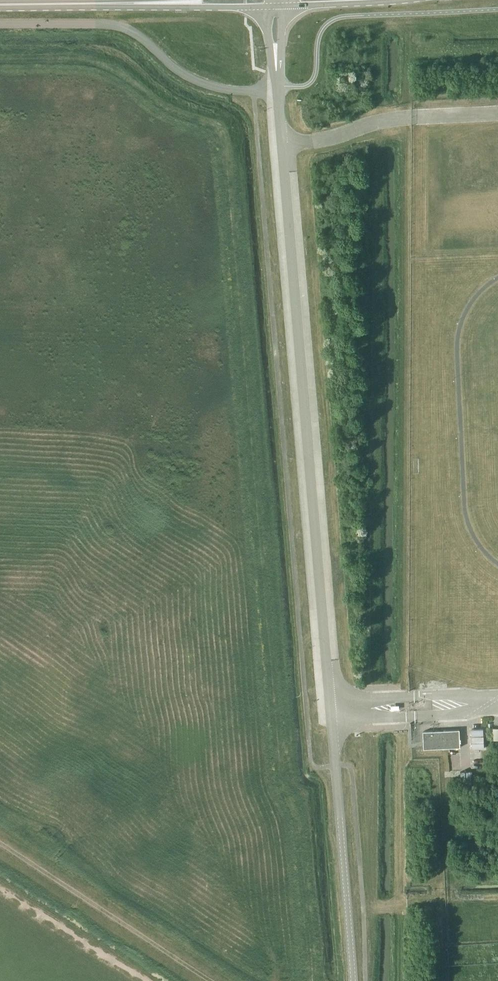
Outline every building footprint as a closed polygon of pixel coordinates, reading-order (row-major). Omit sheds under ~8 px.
[(424,748),(460,746),(459,729),(423,731),(424,748)]
